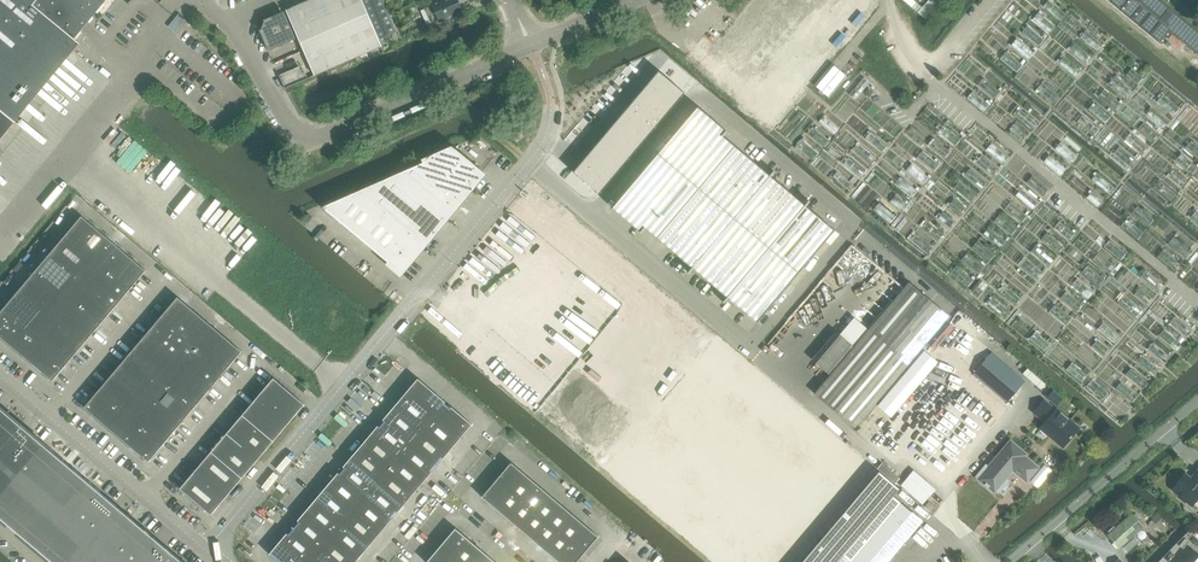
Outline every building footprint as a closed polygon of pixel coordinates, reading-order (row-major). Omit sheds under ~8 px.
[(80,43),(74,39),(106,0),(0,0),(0,140),(80,43)] [(260,30),(269,50),(299,38),(315,75),(347,61),(382,45),(379,39),(362,0),(309,0),(287,10),(284,11),(264,20),(264,21),(264,22),(265,22),(262,29),(261,29),(260,30)] [(379,39),(397,32),(383,0),(363,0),(379,39)] [(433,3),(440,21),(462,11),(459,5),(467,1),(470,0),(439,0),(433,3)] [(877,4),(872,0),(854,0),(850,5),(865,18),(877,4)] [(1043,6),(1060,20),(1065,14),(1049,0),(1048,0),(1043,6)] [(1160,45),(1171,31),(1197,53),(1197,30),(1161,0),(1107,0),(1160,45)] [(177,15),(168,26),(176,32),(186,19),(179,13),(177,15)] [(1032,19),(1050,33),(1055,27),(1037,13),(1032,19)] [(1027,26),(1022,32),(1039,46),(1044,40),(1027,26)] [(1086,31),(1081,37),(1097,50),(1102,44),(1086,31)] [(1016,39),(1011,45),(1028,59),(1033,53),(1016,39)] [(1075,44),(1070,50),(1087,64),(1092,58),(1075,44)] [(1005,52),(1000,58),(1017,72),(1022,66),(1005,52)] [(1064,56),(1059,62),(1076,77),(1081,71),(1064,56)] [(830,98),(848,76),(833,64),(815,86),(830,98)] [(302,65),(279,75),(284,86),(285,88),(308,78),(302,65)] [(1131,68),(1126,74),(1137,84),(1142,78),(1131,68)] [(685,93),(658,71),(649,82),(675,104),(685,93)] [(864,77),(850,95),(856,99),(870,82),(864,77)] [(1114,77),(1110,83),(1126,97),(1131,91),(1114,77)] [(983,78),(978,84),(995,98),(1000,92),(983,78)] [(639,93),(666,115),(675,104),(649,82),(639,93)] [(1042,83),(1037,89),(1054,103),(1059,97),(1042,83)] [(1104,90),(1099,96),(1116,110),(1121,104),(1104,90)] [(972,91),(967,97),(984,111),(989,105),(972,91)] [(630,104),(656,126),(666,115),(639,93),(630,104)] [(1163,95),(1157,101),(1174,115),(1179,109),(1163,95)] [(1093,103),(1088,109),(1105,123),(1110,117),(1093,103)] [(620,116),(647,138),(656,126),(630,104),(620,116)] [(1152,107),(1147,114),(1164,128),(1169,121),(1152,107)] [(1020,109),(1015,115),(1032,129),(1037,123),(1020,109)] [(640,232),(641,233),(645,228),(692,267),(688,272),(689,273),(693,268),(727,297),(723,302),(724,303),(728,298),(758,320),(835,230),(806,206),(810,201),(809,200),(805,205),(771,176),(775,172),(774,171),(769,175),(723,136),(727,131),(726,130),(722,135),(698,115),(679,138),(674,135),(673,136),(677,140),(641,182),(637,178),(635,180),(640,184),(621,207),(644,227),(640,232)] [(611,127),(637,149),(647,138),(620,116),(611,127)] [(824,116),(819,121),(834,134),(839,129),(824,116)] [(1082,116),(1077,122),(1094,136),(1099,130),(1082,116)] [(1142,123),(1138,128),(1153,140),(1157,135),(1142,123)] [(943,125),(939,131),(956,145),(961,139),(943,125)] [(1015,126),(1010,132),(1021,142),(1026,136),(1015,126)] [(601,138),(628,160),(637,149),(611,127),(601,138)] [(812,127),(807,133),(824,147),(829,141),(812,127)] [(871,132),(866,138),(882,151),(887,146),(871,132)] [(1130,134),(1125,139),(1142,153),(1147,148),(1130,134)] [(592,149),(618,171),(628,160),(601,138),(592,149)] [(933,138),(928,144),(945,158),(950,152),(933,138)] [(801,139),(796,145),(813,159),(818,153),(801,139)] [(1186,147),(1197,157),(1197,147),(1191,141),(1186,147)] [(1060,142),(1055,148),(1072,162),(1077,156),(1060,142)] [(991,143),(986,149),(1004,163),(1008,157),(991,143)] [(859,144),(854,150),(871,164),(876,158),(859,144)] [(1119,146),(1114,152),(1131,166),(1136,160),(1119,146)] [(321,207),(347,229),(397,270),(396,270),(401,274),(404,269),(479,178),(479,179),(483,174),(479,171),(478,171),(452,149),(321,207)] [(583,161),(609,183),(618,171),(592,149),(583,161)] [(922,151),(917,157),(934,171),(939,165),(922,151)] [(1181,154),(1176,160),(1193,173),(1197,168),(1181,154)] [(1049,155),(1044,161),(1061,175),(1066,169),(1049,155)] [(980,156),(976,162),(993,176),(998,170),(980,156)] [(849,157),(844,163),(860,178),(865,172),(849,157)] [(573,172),(599,194),(609,183),(583,161),(573,172)] [(911,164),(906,169),(924,184),(928,178),(911,164)] [(970,169),(965,175),(982,189),(987,183),(970,169)] [(1174,170),(1169,176),(1181,187),(1186,181),(1174,170)] [(837,172),(833,176),(850,190),(854,186),(837,172)] [(1097,173),(1092,179),(1109,193),(1114,187),(1097,173)] [(1032,176),(1027,182),(1044,196),(1049,190),(1032,176)] [(900,177),(895,182),(912,197),(917,191),(900,177)] [(1159,180),(1154,186),(1171,200),(1176,194),(1159,180)] [(959,181),(954,187),(971,201),(976,196),(959,181)] [(1021,189),(1016,195),(1033,209),(1038,203),(1021,189)] [(1092,191),(1087,197),(1098,206),(1103,200),(1092,191)] [(896,195),(891,201),(902,210),(907,204),(896,195)] [(954,199),(949,205),(960,215),(965,209),(954,199)] [(1010,202),(1005,208),(1022,222),(1027,216),(1010,202)] [(879,203),(874,208),(891,223),(896,217),(879,203)] [(443,331),(717,561),(790,561),(872,466),(562,205),(555,214),(552,211),(548,208),(443,331)] [(1137,206),(1132,212),(1149,226),(1154,220),(1137,206)] [(943,212),(938,218),(949,227),(954,222),(943,212)] [(312,217),(308,214),(304,219),(308,222),(312,217)] [(999,215),(994,221),(1011,235),(1016,229),(999,215)] [(0,313),(0,336),(53,381),(146,270),(82,216),(0,313)] [(1126,219),(1121,225),(1138,239),(1143,233),(1126,219)] [(927,221),(922,227),(938,241),(943,235),(927,221)] [(1059,221),(1054,227),(1070,240),(1075,234),(1059,221)] [(988,228),(983,234),(1000,248),(1005,242),(988,228)] [(916,233),(911,240),(928,254),(933,248),(916,233)] [(1047,233),(1042,239),(1059,252),(1064,246),(1047,233)] [(1174,237),(1169,243),(1186,257),(1191,251),(1174,237)] [(1109,240),(1104,246),(1121,260),(1126,254),(1109,240)] [(977,241),(972,247),(989,261),(994,255),(977,241)] [(1036,245),(1031,251),(1048,266),(1053,260),(1036,245)] [(1163,250),(1158,256),(1175,270),(1180,264),(1163,250)] [(967,253),(961,259),(978,274),(983,268),(967,253)] [(1098,253),(1093,259),(1110,273),(1115,267),(1098,253)] [(1026,259),(1020,265),(1037,279),(1042,273),(1026,259)] [(956,266),(951,272),(968,286),(973,280),(956,266)] [(1087,266),(1082,272),(1099,286),(1104,280),(1087,266)] [(1145,270),(1140,277),(1157,291),(1162,285),(1145,270)] [(1076,279),(1071,285),(1089,299),(1093,293),(1076,279)] [(829,376),(814,394),(855,428),(950,316),(909,282),(853,348),(836,333),(811,361),(829,376)] [(1004,285),(999,291),(1016,305),(1021,299),(1004,285)] [(1140,288),(1135,294),(1146,304),(1152,298),(1140,288)] [(1066,292),(1060,298),(1077,312),(1082,306),(1066,292)] [(178,297),(84,407),(149,462),(242,351),(178,297)] [(993,297),(988,303),(1005,317),(1010,311),(993,297)] [(1124,297),(1119,303),(1136,317),(1141,311),(1124,297)] [(1054,305),(1049,311),(1067,325),(1071,319),(1054,305)] [(1175,317),(1170,323),(1187,337),(1192,331),(1175,317)] [(1103,322),(1098,329),(1114,343),(1119,336),(1103,322)] [(1164,329),(1159,336),(1176,350),(1181,343),(1164,329)] [(1035,332),(1030,338),(1045,351),(1050,344),(1035,332)] [(1097,340),(1092,346),(1103,356),(1109,349),(1097,340)] [(1153,343),(1148,349),(1165,363),(1170,356),(1153,343)] [(924,350),(878,406),(891,417),(938,362),(924,350)] [(991,352),(975,371),(1009,400),(1025,381),(991,352)] [(1142,356),(1137,362),(1154,376),(1159,370),(1142,356)] [(1072,362),(1066,369),(1082,382),(1087,375),(1072,362)] [(1131,368),(1126,375),(1143,389),(1148,382),(1131,368)] [(273,378),(250,406),(280,432),(304,404),(273,378)] [(347,461),(269,554),(278,561),(355,561),(471,425),(417,378),(347,461)] [(1092,379),(1086,386),(1103,400),(1109,393),(1092,379)] [(1121,382),(1116,388),(1132,402),(1137,396),(1121,382)] [(1053,389),(1046,398),(1056,406),(1063,398),(1053,389)] [(1044,400),(1034,412),(1045,422),(1040,427),(1049,434),(1050,433),(1065,445),(1072,436),(1071,435),(1078,427),(1056,409),(1055,410),(1044,400)] [(49,447),(0,406),(0,520),(49,561),(184,561),(49,448),(49,447)] [(250,406),(226,434),(257,460),(280,432),(250,406)] [(226,434),(204,461),(234,487),(257,460),(226,434)] [(980,478),(979,479),(985,483),(984,484),(988,487),(989,486),(994,491),(996,489),(998,490),(1006,481),(1004,479),(1013,469),(1027,480),(1037,468),(1024,456),(1025,454),(1010,442),(991,465),(986,461),(975,474),(980,478)] [(211,514),(234,487),(204,461),(180,489),(211,514)] [(545,491),(511,462),(482,497),(559,561),(576,561),(598,536),(545,491)] [(882,463),(877,468),(895,483),(900,478),(882,463)] [(1172,489),(1192,505),(1197,498),(1197,469),(1191,478),(1185,474),(1172,489)] [(913,470),(900,485),(922,504),(935,489),(913,470)] [(802,561),(837,561),(843,555),(849,560),(898,500),(893,496),(899,489),(879,471),(802,561)] [(849,560),(851,561),(889,561),(923,521),(898,500),(849,560)] [(924,506),(931,511),(936,505),(929,500),(924,506)] [(1132,514),(1108,534),(1120,548),(1120,547),(1125,553),(1141,540),(1135,534),(1143,527),(1132,514)] [(1158,514),(1152,519),(1155,523),(1161,518),(1158,514)] [(455,528),(426,561),(496,561),(455,528)]
